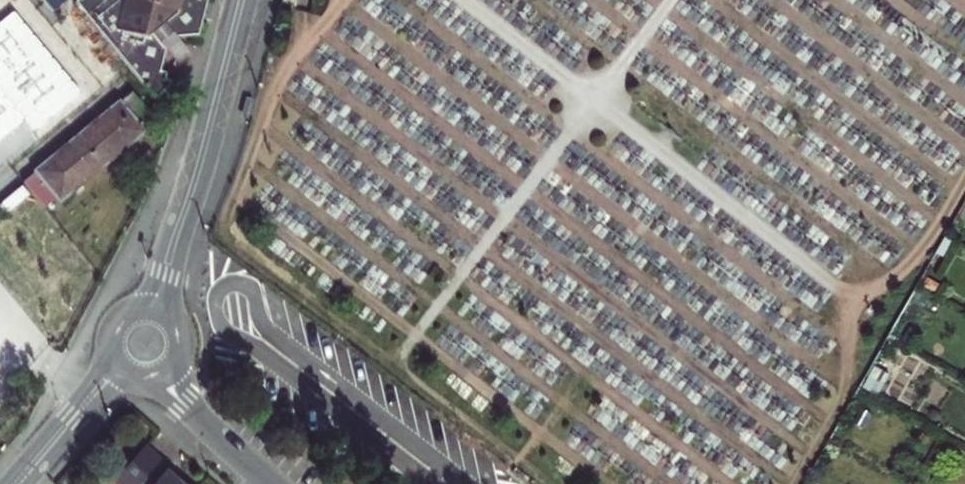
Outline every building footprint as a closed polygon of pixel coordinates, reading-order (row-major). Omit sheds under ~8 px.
[(54,14),(71,0),(43,0),(54,14)] [(101,0),(82,0),(76,5),(157,103),(171,91),(173,83),(169,83),(170,77),(164,75),(169,51),(164,45),(176,35),(180,39),(202,38),(211,0),(102,0),(101,1),(101,0)] [(25,120),(34,132),(80,93),(14,14),(0,25),(0,141),(25,120)] [(191,54),(180,39),(176,35),(164,45),(169,51),(178,63),(191,54)] [(154,119),(133,94),(37,175),(61,203),(143,134),(140,131),(154,119)] [(110,480),(115,483),(181,483),(166,471),(169,467),(143,443),(110,480)]
